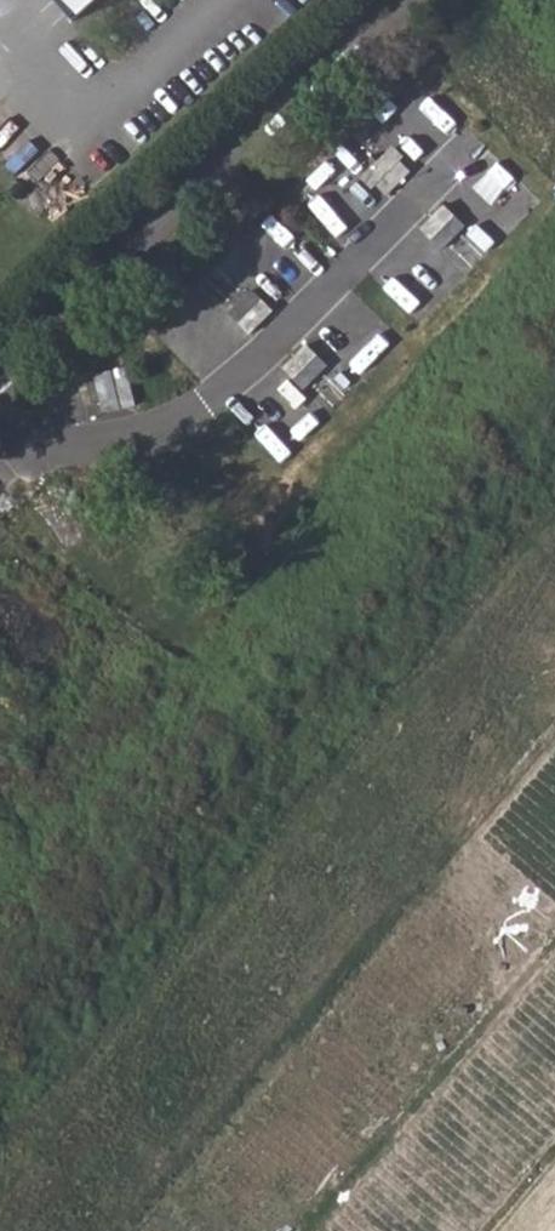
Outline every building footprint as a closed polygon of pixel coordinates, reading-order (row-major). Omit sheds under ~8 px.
[(58,32),(92,0),(29,0),(58,32)] [(383,156),(394,166),(399,161),(403,156),(393,146),(383,156)] [(381,179),(376,185),(387,195),(410,172),(399,161),(394,166),(383,156),(371,169),(381,179)] [(494,205),(519,181),(494,157),(470,180),(494,205)] [(376,185),(381,179),(371,169),(361,179),(372,189),(376,185)] [(421,229),(432,240),(455,216),(444,205),(421,229)] [(464,226),(455,216),(432,240),(441,249),(464,226)] [(239,324),(262,300),(252,290),(229,314),(239,324)] [(239,324),(249,334),(272,311),(262,300),(239,324)] [(364,300),(339,320),(360,347),(385,327),(364,300)] [(283,369),(293,379),(317,355),(306,345),(283,369)] [(326,365),(317,355),(293,379),(303,389),(326,365)] [(126,368),(95,375),(104,413),(135,405),(126,368)] [(302,441),(327,412),(298,387),(273,417),(302,441)]
